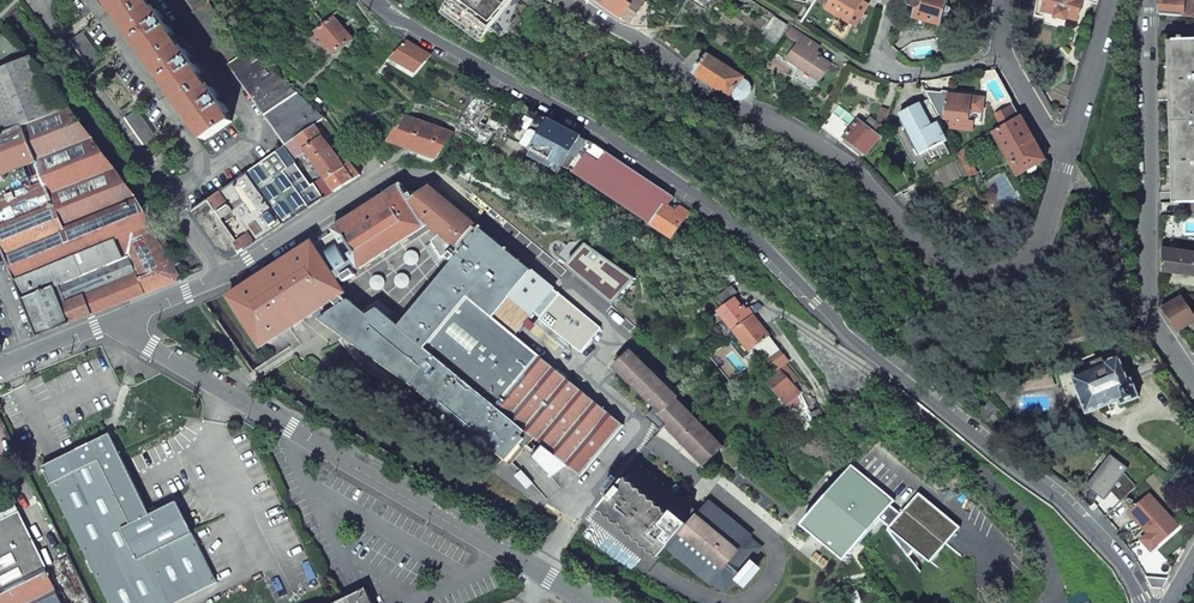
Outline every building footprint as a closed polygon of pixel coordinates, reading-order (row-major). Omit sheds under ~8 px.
[(151,64),(205,141),(232,122),(146,0),(106,0),(151,64)] [(195,10),(192,12),(228,64),(243,54),(207,2),(209,0),(187,0),(195,10)] [(343,8),(336,0),(334,0),(317,14),(325,25),(334,17),(343,8)] [(445,11),(482,38),(509,0),(453,0),(445,11)] [(620,23),(629,26),(634,28),(648,29),(652,16),(645,11),(646,8),(644,6),(646,3),(641,0),(634,0),(631,5),(623,0),(590,0),(589,1),(587,4),(588,4),(589,2),(599,8),(620,23)] [(825,9),(849,23),(862,1),(861,0),(831,0),(825,9)] [(915,17),(939,24),(946,0),(910,0),(909,2),(910,6),(918,8),(915,17)] [(1042,11),(1057,15),(1057,17),(1065,19),(1066,18),(1077,21),(1084,1),(1096,4),(1098,0),(1042,0),(1043,1),(1045,2),(1042,11)] [(1193,17),(1193,0),(1161,0),(1161,14),(1193,17)] [(855,27),(868,4),(862,1),(849,23),(855,27)] [(325,25),(310,38),(313,41),(320,35),(323,39),(320,42),(326,50),(330,47),(336,54),(353,39),(334,17),(325,25)] [(775,17),(766,30),(779,38),(788,26),(775,17)] [(797,44),(786,60),(820,81),(830,64),(814,53),(819,45),(791,27),(785,35),(797,44)] [(101,59),(82,33),(70,41),(88,68),(101,59)] [(27,58),(0,34),(0,69),(27,58)] [(1173,203),(1177,202),(1177,203),(1193,203),(1193,41),(1167,42),(1168,71),(1172,172),(1173,203)] [(419,49),(407,42),(393,59),(416,72),(431,56),(419,49)] [(325,119),(250,49),(243,54),(228,64),(286,146),(315,126),(325,119)] [(696,68),(693,73),(729,97),(730,96),(736,100),(741,100),(747,98),(750,93),(750,88),(748,82),(742,79),(743,78),(706,54),(703,59),(701,58),(695,67),(696,68)] [(69,108),(27,58),(0,69),(0,135),(69,108)] [(479,90),(457,129),(488,144),(494,132),(478,124),(485,109),(490,112),(498,99),(479,90)] [(925,92),(939,118),(951,119),(950,128),(973,130),(974,118),(969,117),(970,107),(983,109),(984,95),(925,92)] [(899,115),(920,155),(928,150),(934,162),(949,154),(943,143),(946,141),(937,124),(940,122),(928,100),(899,115)] [(1010,107),(997,115),(1003,125),(1016,117),(1010,107)] [(0,135),(0,228),(54,206),(63,229),(137,199),(69,108),(0,135)] [(528,108),(510,138),(511,138),(505,150),(517,156),(523,145),(535,152),(533,157),(553,168),(556,163),(564,167),(580,137),(565,128),(528,108)] [(155,137),(136,110),(124,119),(142,145),(155,137)] [(848,125),(832,113),(821,128),(833,137),(837,140),(840,135),(848,125)] [(404,116),(389,142),(439,160),(454,134),(404,116)] [(1020,116),(992,133),(1016,176),(1045,159),(1039,148),(1020,116)] [(858,120),(844,138),(866,155),(880,137),(874,133),(880,125),(870,118),(864,125),(858,120)] [(848,125),(840,135),(844,138),(852,128),(848,125)] [(286,146),(284,147),(293,160),(305,151),(322,176),(335,192),(360,176),(348,160),(342,164),(315,126),(286,146)] [(580,137),(564,167),(574,173),(576,174),(594,144),(580,137)] [(576,174),(647,221),(643,228),(651,234),(656,227),(652,224),(665,205),(668,207),(674,197),(640,175),(594,144),(576,174)] [(284,147),(219,192),(255,244),(324,199),(314,184),(311,185),(293,160),(284,147)] [(958,153),(970,177),(976,173),(964,149),(958,153)] [(322,176),(316,180),(327,197),(335,192),(322,176)] [(474,224),(429,186),(423,191),(419,185),(415,185),(408,190),(412,197),(410,199),(401,185),(397,187),(423,228),(427,225),(440,236),(436,240),(450,252),(452,253),(474,224)] [(397,187),(332,229),(335,232),(357,267),(359,270),(423,228),(397,187)] [(904,199),(910,210),(925,201),(917,187),(902,195),(904,199)] [(219,192),(190,213),(218,252),(220,254),(224,257),(226,258),(229,258),(232,257),(235,256),(255,244),(219,192)] [(1070,195),(1067,208),(1092,206),(1086,194),(1070,195)] [(0,228),(0,243),(37,337),(74,322),(176,281),(178,275),(177,274),(184,272),(137,199),(63,229),(54,206),(0,228)] [(656,227),(673,238),(690,213),(680,207),(676,212),(668,207),(665,205),(652,224),(656,227)] [(557,292),(479,228),(478,229),(474,226),(475,225),(474,224),(452,253),(456,257),(529,317),(534,312),(541,318),(544,313),(540,311),(557,292)] [(357,267),(335,232),(332,234),(317,244),(314,246),(336,280),(342,277),(345,282),(356,275),(352,270),(357,267)] [(450,252),(436,240),(433,242),(443,258),(450,252)] [(304,248),(229,297),(261,348),(332,301),(341,296),(345,293),(336,280),(314,246),(312,242),(304,248)] [(1161,271),(1193,276),(1193,256),(1161,251),(1161,271)] [(602,255),(594,267),(603,273),(600,277),(606,282),(609,278),(624,288),(635,279),(602,255)] [(441,275),(514,335),(529,317),(456,257),(441,275)] [(603,273),(594,267),(591,271),(600,277),(603,273)] [(624,426),(441,275),(399,327),(378,309),(367,315),(361,310),(345,321),(360,344),(348,352),(360,364),(373,376),(388,386),(396,390),(405,394),(410,384),(507,460),(529,435),(543,446),(534,458),(551,477),(567,466),(581,477),(624,426)] [(732,286),(718,296),(724,304),(733,297),(738,293),(732,286)] [(539,319),(593,363),(603,349),(592,339),(601,328),(557,292),(540,311),(544,313),(541,318),(539,319)] [(337,308),(345,321),(361,310),(349,300),(347,301),(341,296),(332,301),(338,307),(337,308)] [(1178,332),(1193,321),(1193,306),(1189,309),(1181,297),(1163,308),(1175,327),(1178,332)] [(735,299),(723,309),(738,328),(753,316),(748,309),(747,311),(742,306),(741,306),(735,299)] [(620,324),(630,312),(622,305),(612,317),(620,324)] [(748,309),(753,316),(758,313),(753,306),(748,309)] [(325,317),(347,336),(339,341),(343,346),(348,352),(360,344),(345,321),(337,308),(326,315),(327,316),(325,317)] [(738,328),(735,331),(752,352),(770,337),(753,316),(738,328)] [(772,339),(759,350),(768,360),(780,350),(772,339)] [(780,350),(768,360),(775,369),(779,369),(784,365),(789,361),(780,350)] [(630,352),(615,367),(661,413),(657,416),(705,465),(722,448),(676,399),(678,398),(630,352)] [(1056,375),(1068,404),(1073,401),(1077,411),(1084,409),(1087,414),(1108,405),(1110,409),(1122,404),(1122,405),(1140,398),(1132,379),(1129,381),(1118,357),(1104,363),(1105,365),(1077,376),(1074,367),(1056,375)] [(765,377),(788,404),(799,395),(797,392),(797,391),(792,384),(797,380),(784,365),(779,369),(775,369),(765,377)] [(799,395),(788,404),(792,408),(802,400),(799,395)] [(652,421),(660,429),(665,425),(657,416),(652,421)] [(109,602),(176,602),(217,582),(177,501),(150,514),(114,441),(102,437),(42,467),(109,602)] [(1127,468),(1109,454),(1087,484),(1098,494),(1094,503),(1089,507),(1092,511),(1093,512),(1098,507),(1105,516),(1137,486),(1125,472),(1127,468)] [(633,481),(630,484),(670,516),(673,513),(688,525),(698,513),(639,464),(628,477),(633,481)] [(845,561),(894,500),(851,465),(837,483),(817,507),(802,525),(845,561)] [(823,475),(807,495),(807,499),(817,507),(837,483),(827,475),(823,475)] [(625,480),(601,509),(607,513),(661,558),(669,548),(688,525),(673,513),(670,516),(630,484),(625,480)] [(1149,495),(1129,512),(1144,529),(1149,534),(1145,537),(1155,547),(1178,527),(1149,495)] [(688,525),(669,548),(712,584),(713,582),(725,591),(760,548),(749,539),(751,537),(708,502),(698,513),(688,525)] [(783,505),(775,504),(770,510),(773,518),(781,519),(787,514),(783,505)] [(47,567),(19,512),(0,521),(0,590),(47,567)] [(1155,547),(1145,537),(1141,540),(1151,551),(1155,547)] [(63,602),(81,602),(90,599),(68,556),(47,567),(63,602)] [(0,590),(0,602),(63,602),(47,567),(0,590)] [(1068,600),(1069,602),(1087,602),(1089,602),(1086,593),(1068,600)]
